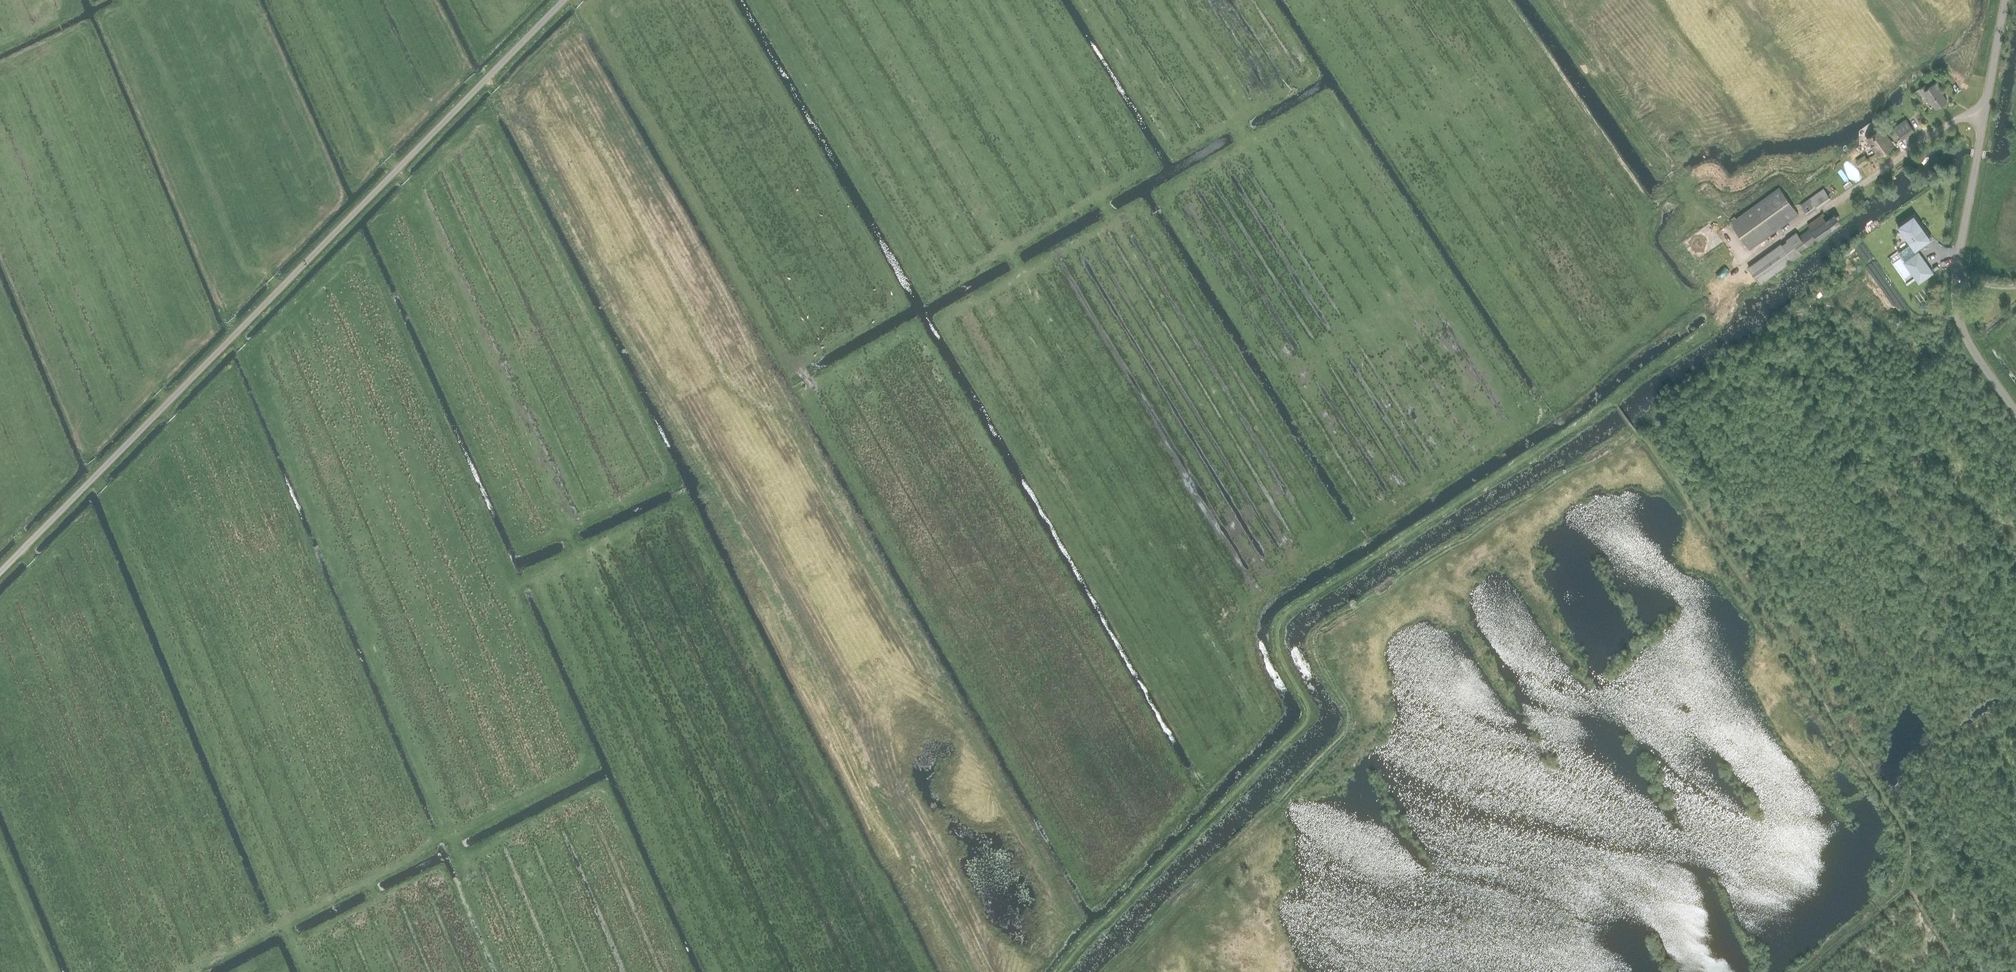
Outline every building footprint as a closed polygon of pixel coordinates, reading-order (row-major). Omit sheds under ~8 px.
[(1947,99),(1942,93),(1944,91),(1937,81),(1928,88),(1926,85),(1920,89),(1926,98),(1928,97),(1936,107),(1947,99)] [(1906,120),(1895,128),(1902,139),(1914,131),(1906,120)] [(1893,145),(1881,129),(1868,139),(1879,155),(1893,145)] [(1869,161),(1864,154),(1855,161),(1860,168),(1869,161)] [(1779,187),(1729,222),(1748,248),(1797,213),(1779,187)] [(1823,189),(1800,205),(1807,214),(1830,198),(1823,189)] [(1760,283),(1766,279),(1802,254),(1800,251),(1825,234),(1841,222),(1835,213),(1825,221),(1821,215),(1807,225),(1810,229),(1798,237),(1795,233),(1786,239),(1789,243),(1783,247),(1781,243),(1748,266),(1757,279),(1760,283)] [(1914,214),(1898,226),(1911,244),(1898,252),(1919,282),(1932,272),(1918,253),(1917,253),(1915,250),(1931,238),(1914,214)] [(1685,242),(1698,260),(1724,241),(1712,223),(1685,242)]
